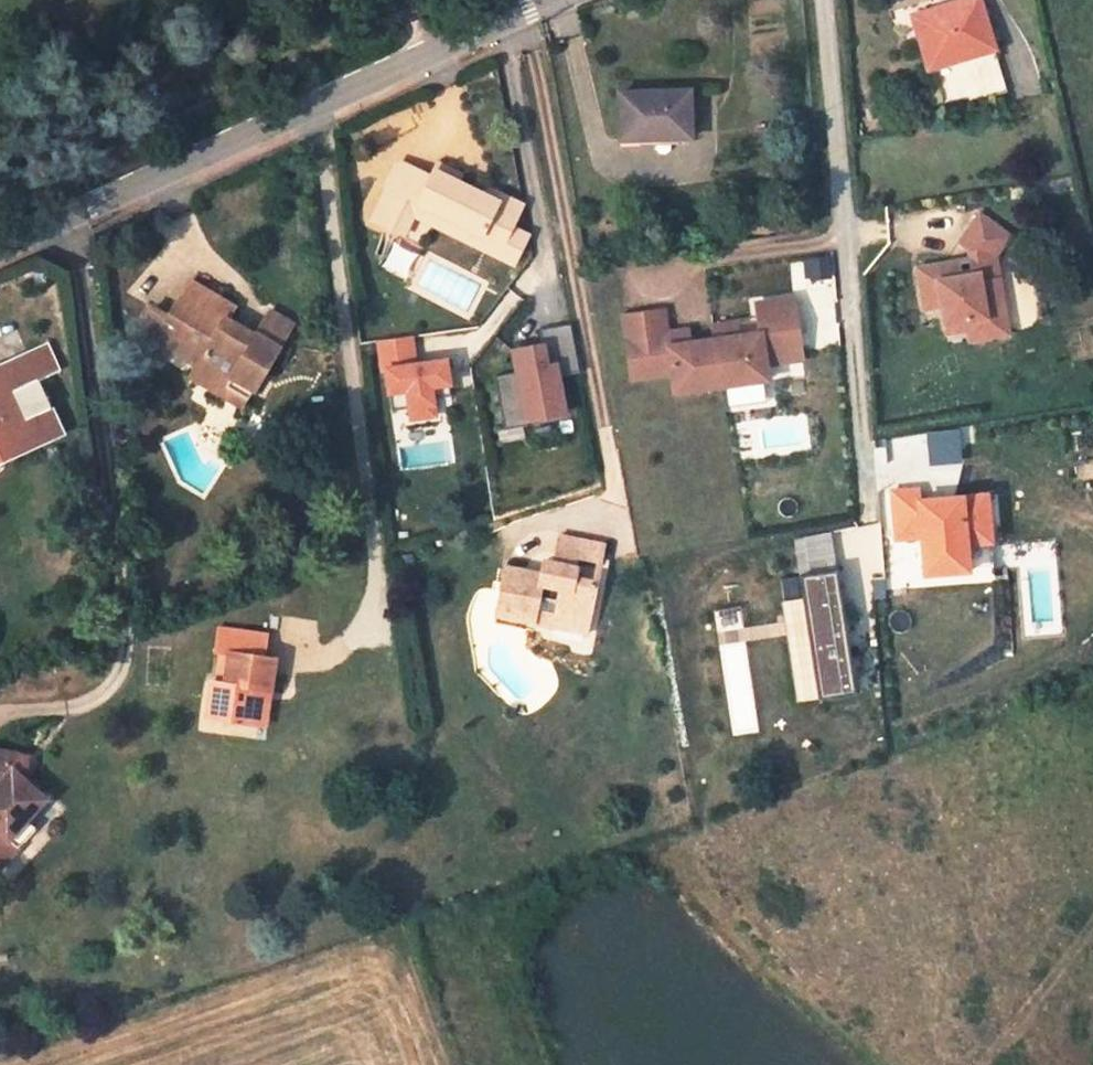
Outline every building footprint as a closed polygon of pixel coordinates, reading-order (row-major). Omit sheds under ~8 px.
[(981,0),(966,0),(914,16),(929,67),(994,46),(981,0)] [(942,107),(1006,86),(996,55),(931,75),(942,107)] [(692,137),(691,90),(620,92),(621,138),(692,137)] [(429,168),(396,152),(377,189),(378,189),(392,197),(396,189),(412,198),(415,193),(478,225),(475,231),(512,249),(524,227),(510,220),(513,214),(500,208),(508,193),(498,188),(494,195),(479,187),(456,175),(460,168),(435,155),(429,168)] [(479,187),(494,195),(498,188),(483,179),(479,187)] [(412,198),(396,189),(392,197),(378,189),(377,189),(368,208),(398,225),(408,206),(412,198)] [(478,225),(415,193),(412,198),(408,206),(508,257),(512,249),(475,231),(478,225)] [(520,199),(508,193),(500,208),(513,214),(520,199)] [(970,257),(916,266),(923,307),(940,304),(945,330),(966,327),(968,338),(1006,332),(992,253),(1007,233),(978,212),(958,240),(968,246),(970,257)] [(229,310),(186,282),(165,317),(152,308),(133,336),(159,355),(164,347),(193,366),(190,370),(222,391),(229,381),(247,393),(275,352),(290,330),(265,314),(250,336),(244,345),(217,329),(229,310)] [(663,310),(623,315),(632,379),(671,374),(674,393),(767,380),(765,364),(802,359),(794,298),(756,303),(760,333),(739,336),(737,323),(713,326),(715,340),(690,343),(688,330),(667,333),(663,310)] [(518,372),(495,376),(505,428),(529,424),(528,419),(565,412),(559,376),(580,372),(571,323),(540,329),(543,344),(514,349),(518,372)] [(412,336),(379,340),(383,369),(386,369),(391,409),(410,407),(411,418),(435,415),(433,397),(451,395),(447,359),(427,362),(427,367),(419,368),(419,363),(415,364),(412,336)] [(0,467),(1,467),(1,466),(2,465),(3,465),(3,464),(3,463),(4,463),(4,462),(4,461),(4,460),(5,460),(5,459),(5,458),(5,457),(5,456),(4,455),(4,454),(34,440),(0,364),(0,467)] [(235,412),(247,393),(229,381),(222,391),(190,370),(184,380),(235,412)] [(968,549),(992,547),(989,493),(919,497),(918,486),(888,488),(891,544),(918,542),(920,580),(970,578),(968,549)] [(600,565),(603,544),(558,537),(554,564),(552,578),(504,569),(495,628),(533,635),(535,629),(555,633),(557,619),(590,625),(597,585),(576,581),(579,562),(600,565)] [(554,564),(543,562),(541,575),(552,578),(554,564)] [(804,599),(792,600),(803,700),(850,695),(836,572),(801,576),(804,599)] [(557,619),(555,633),(587,639),(590,625),(557,619)] [(272,695),(276,663),(264,661),(267,641),(220,635),(217,654),(230,656),(225,688),(213,686),(207,722),(253,728),(259,694),(272,695)] [(854,691),(880,688),(878,676),(852,679),(854,691)] [(267,730),(272,695),(259,694),(253,728),(267,730)] [(43,802),(26,787),(23,792),(18,787),(23,782),(28,760),(0,754),(0,866),(14,851),(7,844),(10,841),(24,825),(43,802)] [(14,851),(32,832),(24,825),(10,841),(7,844),(14,851)]
